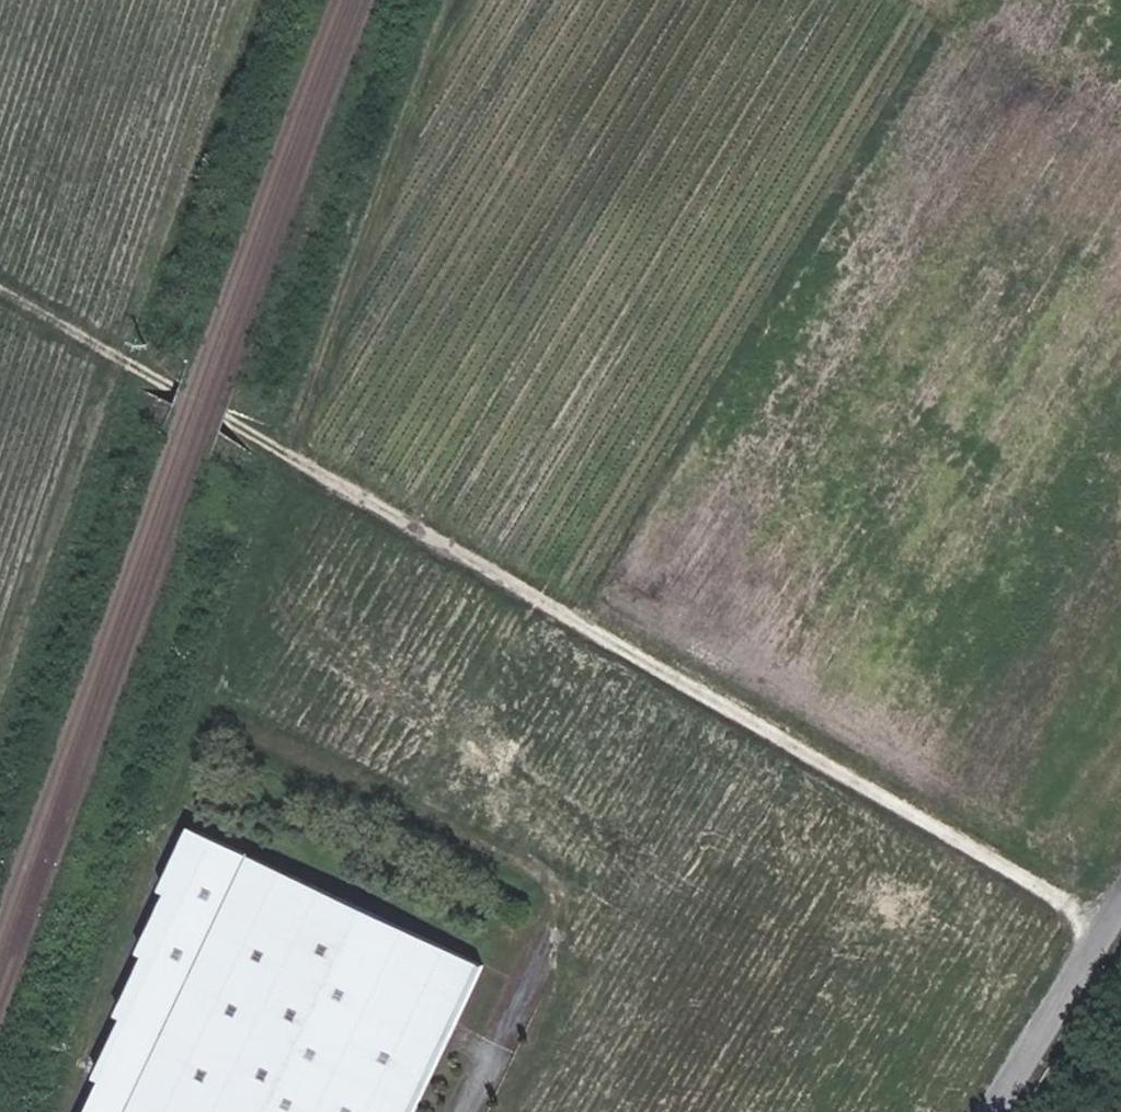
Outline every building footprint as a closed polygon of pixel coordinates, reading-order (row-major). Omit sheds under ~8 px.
[(95,1111),(424,1111),(491,982),(199,833),(168,894),(175,898),(145,957),(153,962),(125,1019),(133,1024),(102,1084),(108,1087),(95,1111)]
